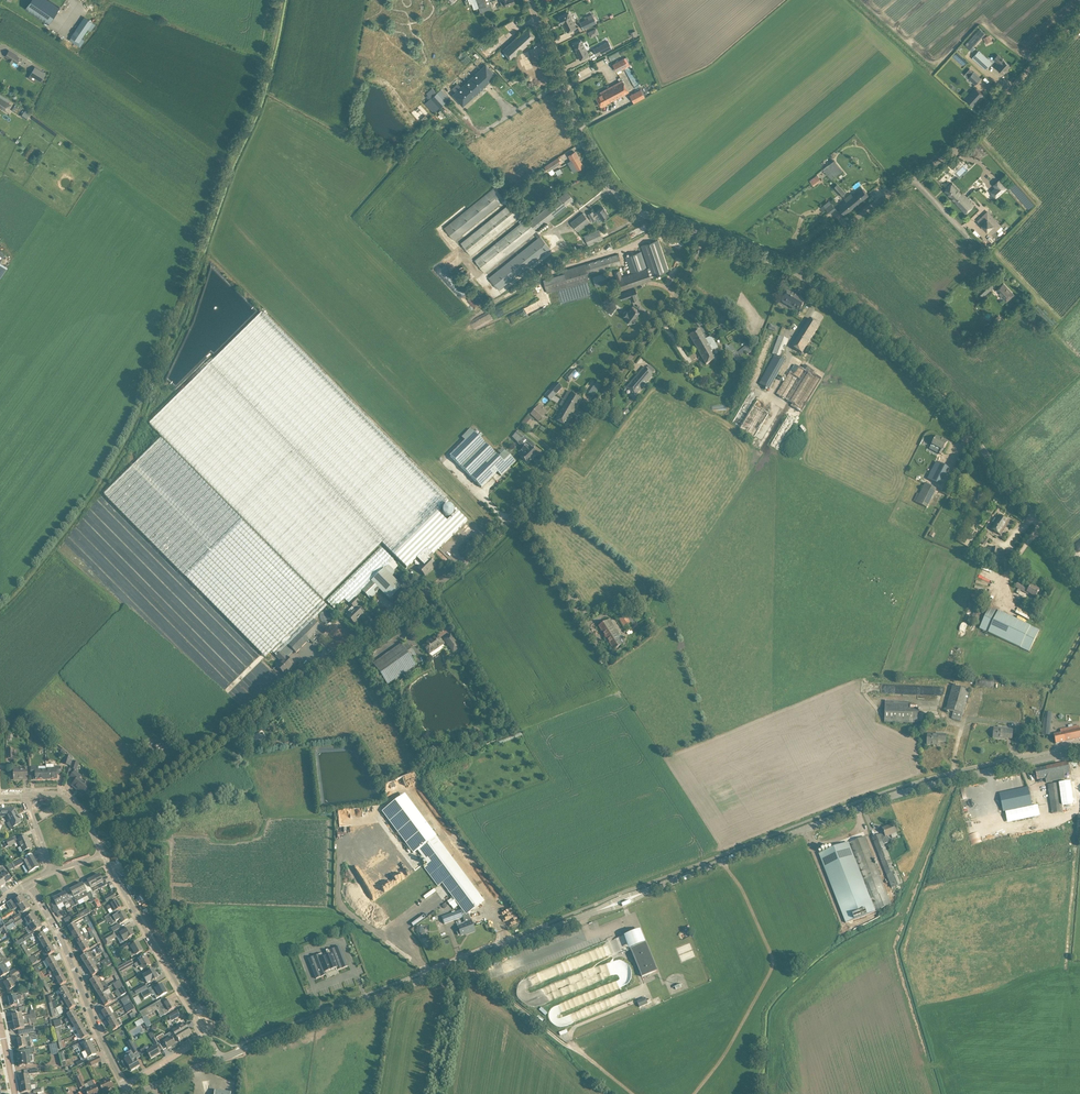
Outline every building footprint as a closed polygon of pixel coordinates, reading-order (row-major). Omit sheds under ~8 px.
[(50,0),(30,0),(25,8),(48,23),(60,7),(50,0)] [(479,7),(481,6),(482,11),(492,8),(491,3),(489,0),(477,0),(479,7)] [(576,27),(574,22),(569,12),(559,17),(562,23),(562,22),(567,32),(576,27)] [(583,29),(596,22),(593,15),(580,22),(583,29)] [(71,37),(69,40),(80,47),(85,40),(82,38),(88,29),(91,31),(95,24),(92,22),(84,16),(70,36),(71,37)] [(511,59),(532,40),(536,36),(527,27),(503,49),(511,59)] [(973,45),(985,32),(980,28),(969,40),(973,45)] [(992,34),(984,38),(986,43),(994,39),(992,34)] [(576,51),(580,60),(589,55),(583,42),(582,43),(581,40),(573,44),(576,51)] [(597,55),(612,48),(608,41),(593,48),(597,55)] [(20,59),(21,57),(9,50),(5,56),(8,58),(8,59),(13,62),(14,61),(17,63),(18,60),(20,61),(21,59),(20,59)] [(979,50),(972,57),(978,62),(985,69),(992,62),(979,50)] [(528,51),(520,54),(521,56),(522,59),(520,60),(522,66),(524,66),(526,70),(526,71),(533,68),(529,56),(530,56),(528,51)] [(997,63),(995,65),(1004,73),(1008,69),(1007,68),(1010,65),(998,54),(994,59),(997,63)] [(617,72),(628,66),(624,58),(612,63),(617,72)] [(454,95),(463,105),(495,75),(486,65),(454,95)] [(31,75),(41,81),(46,74),(35,67),(31,75)] [(980,78),(973,72),(974,71),(968,77),(968,78),(968,77),(975,84),(981,78),(980,78)] [(617,91),(620,95),(628,90),(622,80),(617,83),(611,87),(614,93),(617,91)] [(601,105),(620,95),(617,91),(614,93),(611,87),(595,95),(601,105)] [(975,87),(965,99),(965,98),(965,99),(973,106),(983,95),(984,95),(984,94),(975,87)] [(431,98),(425,103),(433,113),(446,102),(450,98),(441,89),(437,93),(432,88),(426,93),(431,98)] [(629,95),(633,101),(633,102),(645,97),(640,89),(629,95)] [(0,98),(0,106),(7,110),(10,104),(0,98)] [(573,172),(579,169),(583,166),(575,151),(568,155),(571,160),(568,162),(573,172)] [(544,166),(547,171),(561,162),(558,157),(544,166)] [(831,179),(836,176),(842,170),(834,160),(827,166),(823,169),(831,179)] [(958,160),(950,165),(954,171),(962,165),(958,160)] [(959,176),(966,169),(963,166),(956,172),(959,176)] [(821,180),(820,178),(817,175),(810,180),(814,186),(821,180)] [(995,198),(1007,188),(999,179),(992,185),(995,187),(990,192),(995,198)] [(952,183),(944,190),(966,213),(974,204),(965,194),(964,195),(952,183)] [(846,192),(838,184),(834,188),(841,196),(846,192)] [(511,202),(504,199),(494,187),(444,227),(454,240),(502,201),(509,204),(461,242),(471,255),(519,216),(523,220),(474,260),(485,272),(567,206),(565,205),(573,198),(567,190),(528,221),(521,215),(511,202)] [(549,196),(555,191),(551,187),(545,191),(549,196)] [(848,195),(847,196),(846,197),(849,201),(848,202),(853,208),(855,206),(868,195),(865,191),(861,187),(856,191),(858,194),(854,197),(852,195),(850,196),(848,195)] [(845,214),(853,208),(848,202),(849,201),(846,197),(844,198),(846,200),(838,206),(840,209),(838,211),(842,216),(844,214),(845,214)] [(831,203),(830,204),(828,202),(824,205),(826,207),(830,212),(835,208),(831,203)] [(602,219),(608,215),(603,207),(593,213),(592,211),(588,214),(592,220),(596,218),(595,216),(599,214),(602,219)] [(583,212),(570,222),(578,231),(590,221),(583,212)] [(991,235),(1001,225),(991,215),(989,217),(985,213),(977,220),(991,235)] [(598,229),(584,235),(588,245),(603,239),(598,229)] [(538,238),(489,277),(499,289),(550,248),(536,231),(534,233),(538,238)] [(668,270),(661,248),(658,240),(641,245),(644,253),(648,267),(646,268),(641,251),(625,256),(631,273),(622,277),(620,270),(615,272),(617,278),(614,279),(618,290),(651,279),(650,276),(668,270)] [(543,279),(547,293),(589,280),(587,274),(622,264),(618,253),(563,269),(564,272),(543,279)] [(467,271),(459,278),(466,288),(475,281),(467,271)] [(605,273),(592,277),(595,287),(608,283),(605,273)] [(993,286),(989,282),(987,280),(978,289),(983,295),(993,286)] [(1006,301),(1014,294),(1003,283),(1001,285),(1000,285),(996,290),(1001,295),(1001,298),(1003,298),(1006,301)] [(635,294),(637,293),(636,289),(627,292),(628,297),(630,296),(632,301),(637,299),(635,294)] [(798,296),(797,297),(788,291),(782,300),(783,301),(782,302),(791,308),(792,307),(800,311),(806,301),(798,296)] [(635,317),(639,311),(632,306),(628,311),(627,310),(627,311),(626,311),(625,311),(624,312),(624,313),(623,314),(624,315),(623,316),(624,316),(623,318),(627,320),(626,321),(627,322),(628,323),(629,323),(630,322),(631,323),(632,322),(633,322),(636,317),(635,317)] [(395,555),(437,513),(448,502),(262,313),(150,424),(165,439),(164,439),(243,520),(323,600),(382,542),(395,555)] [(802,353),(817,329),(820,325),(810,318),(792,347),(802,353)] [(708,338),(706,340),(700,330),(690,336),(698,350),(714,341),(711,336),(708,338)] [(770,390),(786,360),(782,358),(789,340),(779,336),(772,354),(775,355),(759,384),(770,390)] [(718,348),(714,341),(698,350),(706,364),(717,358),(713,351),(718,348)] [(743,359),(731,344),(728,346),(727,347),(726,348),(729,352),(730,351),(736,360),(738,359),(740,361),(743,359)] [(751,350),(753,349),(752,348),(751,346),(749,348),(747,346),(743,349),(746,353),(748,355),(752,352),(751,350)] [(864,378),(869,380),(873,374),(859,365),(854,373),(856,375),(856,376),(863,380),(864,378)] [(837,371),(829,366),(821,378),(824,379),(822,381),(828,385),(837,371)] [(654,375),(649,370),(645,367),(627,388),(636,395),(654,375)] [(570,383),(574,378),(576,379),(579,375),(573,370),(565,379),(570,383)] [(837,396),(848,378),(842,375),(832,392),(837,396)] [(556,395),(563,388),(556,382),(549,391),(553,393),(556,395)] [(600,385),(596,382),(588,393),(593,396),(600,385)] [(581,399),(571,393),(568,392),(563,400),(577,408),(581,399)] [(573,414),(577,408),(563,400),(561,405),(564,407),(563,408),(573,414)] [(812,404),(810,403),(805,411),(814,417),(817,411),(810,407),(812,404)] [(530,414),(535,418),(539,422),(547,412),(539,404),(536,408),(530,414)] [(756,438),(770,413),(754,405),(740,429),(756,438)] [(565,427),(573,414),(563,408),(555,421),(565,427)] [(773,413),(762,430),(768,434),(779,416),(773,413)] [(524,422),(530,426),(535,419),(528,415),(524,422)] [(830,416),(826,424),(837,430),(841,422),(830,416)] [(504,450),(498,457),(474,433),(450,456),(481,488),(497,472),(501,476),(516,462),(504,450)] [(943,440),(937,437),(933,445),(940,448),(938,453),(942,455),(945,449),(944,449),(948,441),(944,439),(943,440)] [(288,645),(313,620),(327,606),(322,602),(160,439),(106,494),(267,657),(272,652),(277,656),(281,652),(288,645)] [(530,449),(526,445),(521,450),(525,454),(521,458),(524,461),(523,462),(526,465),(526,464),(527,464),(537,454),(531,448),(530,449)] [(928,478),(941,485),(950,468),(937,462),(928,478)] [(927,508),(936,490),(925,484),(915,502),(927,508)] [(448,517),(449,517),(450,517),(451,516),(452,516),(453,515),(453,514),(454,514),(454,513),(454,512),(454,511),(454,510),(453,509),(453,508),(452,507),(451,507),(450,506),(449,506),(448,506),(447,506),(446,507),(445,507),(444,508),(443,509),(443,510),(443,511),(443,512),(443,513),(443,514),(443,515),(444,515),(445,516),(446,517),(447,517),(448,517)] [(433,555),(467,521),(457,511),(447,522),(437,513),(395,555),(402,562),(406,566),(414,558),(424,548),(429,553),(430,552),(433,555)] [(990,529),(1001,536),(1010,522),(999,515),(990,529)] [(350,604),(355,598),(362,591),(384,570),(379,565),(389,554),(382,547),(327,601),(335,609),(345,599),(350,604)] [(1000,549),(994,548),(988,547),(987,553),(990,553),(990,561),(999,562),(1000,549)] [(430,552),(429,553),(424,548),(414,558),(421,565),(418,569),(422,572),(421,573),(422,573),(424,575),(425,576),(432,569),(432,568),(435,565),(431,561),(435,557),(433,555),(430,552)] [(384,570),(362,591),(370,599),(382,587),(394,598),(403,589),(384,570)] [(1029,589),(1022,585),(1018,583),(1015,587),(1028,594),(1029,593),(1036,597),(1040,590),(1031,585),(1029,589)] [(355,598),(350,604),(353,606),(352,607),(355,610),(347,617),(351,621),(355,624),(358,620),(358,619),(363,614),(355,606),(359,603),(355,598)] [(990,607),(980,629),(1029,652),(1040,630),(990,607)] [(1017,611),(1030,616),(1032,613),(1019,607),(1017,611)] [(633,627),(636,624),(631,615),(627,617),(626,616),(619,620),(626,631),(633,627)] [(613,650),(618,647),(621,645),(617,639),(620,636),(610,619),(598,626),(613,650)] [(325,632),(321,628),(313,620),(288,645),(293,650),(296,653),(309,640),(313,644),(325,632)] [(444,639),(453,652),(460,648),(450,635),(444,639)] [(438,647),(443,644),(438,636),(423,646),(429,654),(432,658),(441,651),(438,647)] [(408,645),(407,646),(406,644),(405,644),(403,646),(401,644),(382,658),(373,664),(374,666),(373,667),(371,668),(380,682),(382,680),(384,679),(388,685),(416,665),(411,659),(416,656),(408,645)] [(293,663),(286,657),(281,652),(277,656),(282,661),(277,666),(280,670),(284,674),(288,670),(287,669),(293,663)] [(994,688),(995,680),(979,679),(979,680),(976,679),(975,686),(994,688)] [(969,691),(956,687),(953,687),(946,710),(953,712),(951,719),(961,722),(969,691)] [(885,723),(918,724),(918,709),(909,709),(909,701),(885,701),(885,723)] [(1061,733),(1054,735),(1056,744),(1079,738),(1079,729),(1079,726),(1060,730),(1061,733)] [(1007,728),(1000,727),(998,727),(998,728),(994,728),(993,738),(1005,739),(1006,739),(1006,738),(1012,738),(1013,729),(1007,729),(1007,728)] [(946,742),(946,736),(946,735),(936,734),(936,736),(928,735),(927,745),(938,745),(938,741),(946,742)] [(155,747),(160,753),(165,749),(160,743),(155,747)] [(73,759),(73,758),(65,755),(65,756),(63,761),(66,762),(65,764),(71,766),(73,759)] [(70,769),(68,775),(70,776),(72,770),(77,771),(80,763),(75,761),(75,759),(73,759),(71,766),(70,769)] [(1065,779),(1065,774),(1070,773),(1068,762),(1035,769),(1037,780),(1045,778),(1046,783),(1065,779)] [(61,767),(54,767),(54,764),(46,764),(46,771),(46,779),(57,779),(57,774),(61,774),(61,767)] [(46,779),(46,771),(38,771),(38,768),(31,768),(31,775),(36,775),(36,779),(46,779)] [(27,780),(27,774),(27,769),(22,769),(22,771),(13,771),(13,778),(14,778),(14,780),(27,780)] [(84,783),(79,779),(81,777),(75,772),(70,777),(75,782),(73,784),(78,789),(83,793),(88,787),(91,784),(87,780),(84,783)] [(405,783),(410,782),(410,780),(416,779),(415,775),(404,776),(405,783)] [(1078,801),(1075,788),(1075,782),(1059,784),(1059,783),(1048,785),(1051,806),(1052,814),(1063,812),(1062,804),(1065,804),(1065,803),(1078,801)] [(1032,805),(1030,793),(1029,787),(999,794),(1003,811),(1007,811),(1009,819),(1020,817),(1018,808),(1032,805)] [(481,897),(441,843),(410,801),(391,815),(396,821),(391,824),(413,853),(418,850),(423,857),(428,863),(423,867),(426,871),(437,886),(442,883),(453,897),(447,901),(450,906),(451,905),(453,909),(458,906),(455,902),(456,902),(462,909),(461,910),(442,917),(444,924),(463,917),(465,922),(457,925),(458,928),(461,935),(467,933),(468,934),(475,931),(468,913),(484,901),(481,897)] [(17,825),(22,823),(20,820),(21,819),(21,818),(19,819),(15,810),(11,812),(9,809),(0,809),(0,817),(6,817),(9,822),(7,823),(10,829),(17,825)] [(985,820),(984,822),(984,824),(984,825),(985,828),(986,829),(988,830),(990,831),(992,830),(994,829),(996,827),(997,826),(997,823),(997,821),(996,820),(994,818),(992,817),(990,817),(989,817),(987,818),(985,820)] [(896,832),(895,830),(893,825),(883,829),(885,833),(881,835),(880,834),(872,838),(874,843),(886,872),(892,888),(900,884),(896,875),(899,874),(898,871),(895,872),(883,841),(887,839),(886,836),(896,832)] [(23,852),(26,851),(31,849),(28,842),(29,841),(27,836),(18,840),(23,852)] [(891,905),(867,842),(865,837),(850,843),(852,848),(877,910),(891,905)] [(9,847),(15,845),(12,838),(6,841),(3,842),(6,848),(9,847)] [(877,910),(852,848),(850,843),(819,855),(846,923),(877,911),(877,910)] [(15,869),(24,864),(29,872),(39,867),(33,856),(26,860),(24,857),(6,867),(9,871),(14,868),(15,869)] [(6,872),(3,867),(0,869),(0,875),(1,876),(6,884),(12,880),(6,872)] [(103,881),(100,875),(93,878),(97,885),(99,889),(107,885),(105,880),(103,881)] [(97,885),(93,878),(87,881),(91,888),(92,890),(90,892),(93,897),(96,895),(94,892),(99,889),(97,885)] [(85,891),(86,891),(82,884),(76,887),(83,899),(88,896),(91,903),(95,901),(93,897),(90,892),(86,893),(85,891)] [(78,902),(83,899),(76,887),(70,890),(74,897),(75,899),(73,900),(75,906),(79,904),(78,902)] [(69,900),(65,892),(59,896),(63,903),(65,906),(70,904),(72,908),(75,906),(73,900),(70,902),(69,900)] [(107,903),(116,898),(113,893),(104,899),(107,903)] [(17,908),(26,902),(22,896),(15,900),(11,903),(9,902),(5,904),(7,906),(11,904),(15,909),(17,908)] [(57,906),(63,903),(59,896),(53,899),(55,903),(52,905),(54,909),(53,910),(55,913),(58,920),(67,916),(63,908),(59,910),(58,908),(57,906)] [(115,911),(116,911),(121,908),(117,901),(112,904),(106,907),(108,910),(113,907),(115,911)] [(23,913),(28,909),(30,908),(26,902),(17,908),(20,911),(18,912),(20,914),(23,912),(23,913)] [(12,911),(1,918),(3,920),(4,922),(6,921),(5,919),(14,913),(12,911)] [(107,920),(117,915),(115,911),(110,914),(107,916),(107,917),(106,917),(107,920)] [(122,923),(123,923),(128,920),(124,913),(122,914),(121,912),(117,915),(107,920),(110,925),(111,924),(111,925),(116,923),(116,922),(119,920),(121,924),(122,923)] [(29,926),(37,921),(33,914),(25,919),(29,926)] [(7,927),(20,918),(18,915),(13,918),(8,921),(9,922),(5,925),(7,927)] [(424,915),(412,924),(414,926),(426,917),(424,915)] [(86,925),(88,924),(91,923),(88,916),(85,918),(83,919),(86,925)] [(72,923),(70,918),(69,917),(64,920),(67,926),(72,923)] [(11,929),(23,922),(20,918),(7,927),(8,930),(11,928),(11,929)] [(34,932),(37,930),(42,927),(37,921),(29,926),(31,929),(27,932),(28,934),(23,937),(24,938),(23,939),(24,940),(21,942),(21,943),(16,946),(17,947),(19,945),(21,944),(26,942),(30,939),(34,936),(36,935),(34,932)] [(78,930),(76,927),(79,925),(77,922),(74,924),(68,928),(72,934),(78,930)] [(0,927),(0,933),(3,932),(5,935),(9,932),(5,924),(0,927)] [(113,932),(114,932),(122,928),(119,924),(111,929),(113,932)] [(82,936),(85,934),(82,928),(78,930),(72,934),(76,940),(82,936)] [(131,931),(129,928),(120,934),(124,941),(133,935),(134,934),(132,931),(131,931)] [(112,944),(110,941),(117,937),(114,932),(113,932),(102,939),(107,947),(112,944)] [(41,943),(47,939),(44,933),(37,937),(41,943)] [(86,942),(85,942),(89,941),(85,934),(82,936),(76,940),(79,946),(86,942)] [(630,949),(633,948),(628,934),(614,939),(620,954),(630,949)] [(45,949),(51,945),(47,939),(41,943),(45,949)] [(83,953),(88,950),(89,949),(86,942),(79,946),(83,953)] [(136,955),(138,954),(143,951),(138,943),(131,947),(133,951),(129,953),(132,957),(136,955)] [(657,971),(647,948),(645,943),(633,948),(630,949),(642,977),(657,971)] [(48,955),(50,954),(55,952),(51,945),(45,949),(41,951),(45,957),(48,955)] [(116,951),(118,955),(129,948),(127,945),(116,951)] [(348,967),(346,962),(340,947),(330,950),(326,952),(327,955),(323,957),(322,953),(318,955),(308,959),(316,979),(326,975),(327,977),(338,973),(338,971),(348,967)] [(85,964),(94,958),(90,952),(81,958),(85,964)] [(33,965),(35,963),(38,960),(35,955),(32,957),(29,959),(33,965)] [(50,967),(56,963),(53,957),(46,961),(50,967)] [(95,966),(99,963),(95,957),(94,958),(85,964),(89,970),(95,966)] [(144,969),(146,968),(151,965),(146,957),(134,964),(136,968),(139,967),(141,971),(144,969)] [(10,972),(6,964),(11,961),(9,958),(8,959),(0,964),(0,976),(1,977),(10,972),(12,975),(19,970),(18,967),(10,972)] [(112,964),(110,959),(109,958),(106,959),(102,962),(105,968),(109,966),(112,964)] [(125,977),(122,971),(133,965),(131,961),(118,969),(123,978),(125,977)] [(48,972),(50,975),(53,973),(60,970),(56,963),(50,967),(52,970),(48,972)] [(92,976),(97,973),(99,972),(95,966),(89,970),(92,976)] [(111,977),(114,975),(117,974),(113,967),(111,969),(112,971),(108,973),(111,977)] [(21,973),(21,972),(20,970),(19,970),(12,975),(10,976),(12,979),(4,983),(9,991),(19,984),(17,980),(20,977),(21,976),(20,974),(21,973)] [(57,979),(63,976),(60,970),(53,973),(55,976),(52,977),(54,981),(57,979)] [(156,973),(153,970),(150,971),(147,973),(147,972),(142,974),(147,983),(151,981),(152,981),(158,978),(158,977),(156,973)] [(60,986),(62,985),(67,982),(63,976),(57,979),(60,986)] [(94,988),(103,982),(99,976),(90,981),(94,988)] [(117,990),(123,987),(120,980),(117,982),(119,984),(115,986),(117,990)] [(104,990),(101,985),(103,983),(103,982),(94,988),(98,994),(104,990)] [(145,985),(134,991),(137,995),(147,989),(145,985)] [(160,997),(162,996),(167,993),(162,985),(156,989),(154,986),(141,993),(144,999),(152,994),(153,995),(157,992),(160,997)] [(62,997),(69,993),(65,987),(59,991),(60,994),(58,996),(60,998),(62,997)] [(121,996),(122,995),(127,993),(123,987),(117,990),(121,996)] [(101,1000),(111,994),(108,988),(104,990),(98,994),(101,1000)] [(22,995),(25,994),(25,998),(35,995),(33,989),(22,991),(22,995)] [(66,1003),(72,1000),(69,993),(62,997),(64,1000),(61,1002),(63,1005),(66,1003)] [(111,1002),(115,1000),(111,994),(101,1000),(105,1006),(111,1002)] [(17,1000),(22,999),(21,995),(16,996),(8,998),(10,1002),(8,1002),(9,1006),(11,1006),(11,1007),(18,1005),(17,1000)] [(126,1006),(132,1003),(128,996),(122,1000),(122,1001),(123,1000),(126,1006)] [(639,1007),(646,1004),(644,999),(637,1002),(639,1007)] [(70,1010),(71,1009),(76,1006),(72,1000),(66,1003),(68,1006),(66,1008),(67,1010),(69,1009),(70,1010)] [(165,1015),(169,1012),(169,1011),(175,1008),(171,1000),(164,1004),(161,1006),(159,1002),(147,1009),(152,1017),(157,1014),(158,1015),(159,1016),(161,1017),(163,1016),(165,1015)] [(129,1012),(132,1011),(135,1009),(132,1003),(126,1006),(129,1012)] [(54,1010),(51,1010),(53,1017),(56,1017),(64,1012),(60,1006),(54,1009),(54,1010)] [(106,1018),(112,1014),(108,1008),(102,1012),(106,1018)] [(542,1008),(540,1010),(545,1016),(548,1014),(542,1008)] [(135,1009),(132,1011),(133,1013),(130,1014),(132,1019),(139,1016),(135,1009)] [(22,1013),(20,1014),(12,1015),(14,1023),(36,1018),(35,1010),(31,1011),(30,1015),(26,1016),(22,1016),(22,1013)] [(71,1021),(77,1017),(73,1011),(67,1015),(69,1018),(65,1020),(67,1023),(71,1021)] [(168,1016),(171,1021),(180,1016),(177,1011),(168,1016)] [(119,1018),(117,1015),(116,1012),(114,1013),(112,1014),(106,1018),(109,1024),(119,1019),(119,1018)] [(70,1030),(72,1029),(81,1024),(77,1017),(71,1021),(72,1024),(69,1026),(70,1030)] [(24,1025),(35,1023),(37,1023),(36,1018),(14,1023),(15,1030),(18,1030),(19,1035),(24,1034),(25,1034),(35,1032),(33,1026),(25,1028),(24,1025)] [(62,1026),(62,1025),(60,1019),(54,1021),(55,1028),(58,1027),(62,1026)] [(113,1031),(118,1028),(119,1027),(122,1025),(119,1019),(109,1024),(113,1031)] [(75,1035),(84,1030),(81,1024),(72,1029),(74,1032),(73,1032),(75,1035)] [(176,1035),(177,1037),(180,1042),(184,1039),(184,1038),(191,1034),(187,1028),(185,1024),(173,1031),(175,1035),(176,1035)] [(65,1028),(64,1025),(62,1026),(58,1027),(55,1028),(57,1035),(60,1034),(62,1033),(61,1029),(65,1028)] [(82,1040),(83,1039),(88,1036),(84,1030),(75,1035),(79,1041),(81,1040),(82,1040)] [(26,1042),(30,1041),(30,1043),(38,1041),(37,1037),(39,1036),(39,1032),(35,1032),(25,1034),(24,1034),(24,1038),(17,1039),(19,1048),(27,1047),(26,1042)] [(172,1037),(171,1037),(169,1033),(164,1036),(163,1034),(157,1038),(160,1044),(164,1042),(168,1049),(175,1044),(174,1041),(172,1037)] [(62,1041),(59,1042),(60,1049),(65,1048),(64,1042),(69,1040),(69,1038),(62,1041)] [(91,1044),(90,1042),(82,1045),(82,1046),(81,1046),(79,1043),(72,1047),(73,1050),(76,1049),(79,1055),(79,1054),(93,1048),(93,1047),(94,1047),(93,1044),(91,1044)] [(56,1043),(49,1045),(52,1056),(59,1054),(56,1043)] [(161,1053),(158,1049),(156,1046),(147,1052),(151,1059),(161,1053)] [(27,1066),(26,1054),(35,1053),(34,1048),(18,1051),(19,1055),(18,1055),(18,1059),(17,1059),(18,1063),(19,1063),(19,1067),(27,1066)] [(79,1054),(79,1055),(82,1060),(76,1063),(78,1066),(89,1061),(88,1058),(96,1054),(95,1051),(96,1051),(94,1048),(93,1048),(79,1054)] [(136,1059),(135,1059),(133,1055),(122,1062),(126,1070),(129,1068),(131,1071),(140,1066),(136,1059)] [(92,1066),(96,1064),(101,1062),(99,1057),(90,1061),(92,1066)] [(34,1080),(30,1081),(29,1075),(19,1076),(21,1084),(34,1082),(34,1080)] [(75,1079),(80,1088),(84,1086),(80,1077),(75,1079)] [(96,1086),(93,1080),(87,1083),(90,1089),(86,1091),(87,1093),(99,1093),(96,1086)] [(100,1084),(101,1087),(103,1092),(113,1087),(110,1080),(100,1084)] [(31,1091),(30,1086),(36,1085),(35,1082),(34,1083),(34,1082),(21,1084),(22,1092),(31,1091)]
